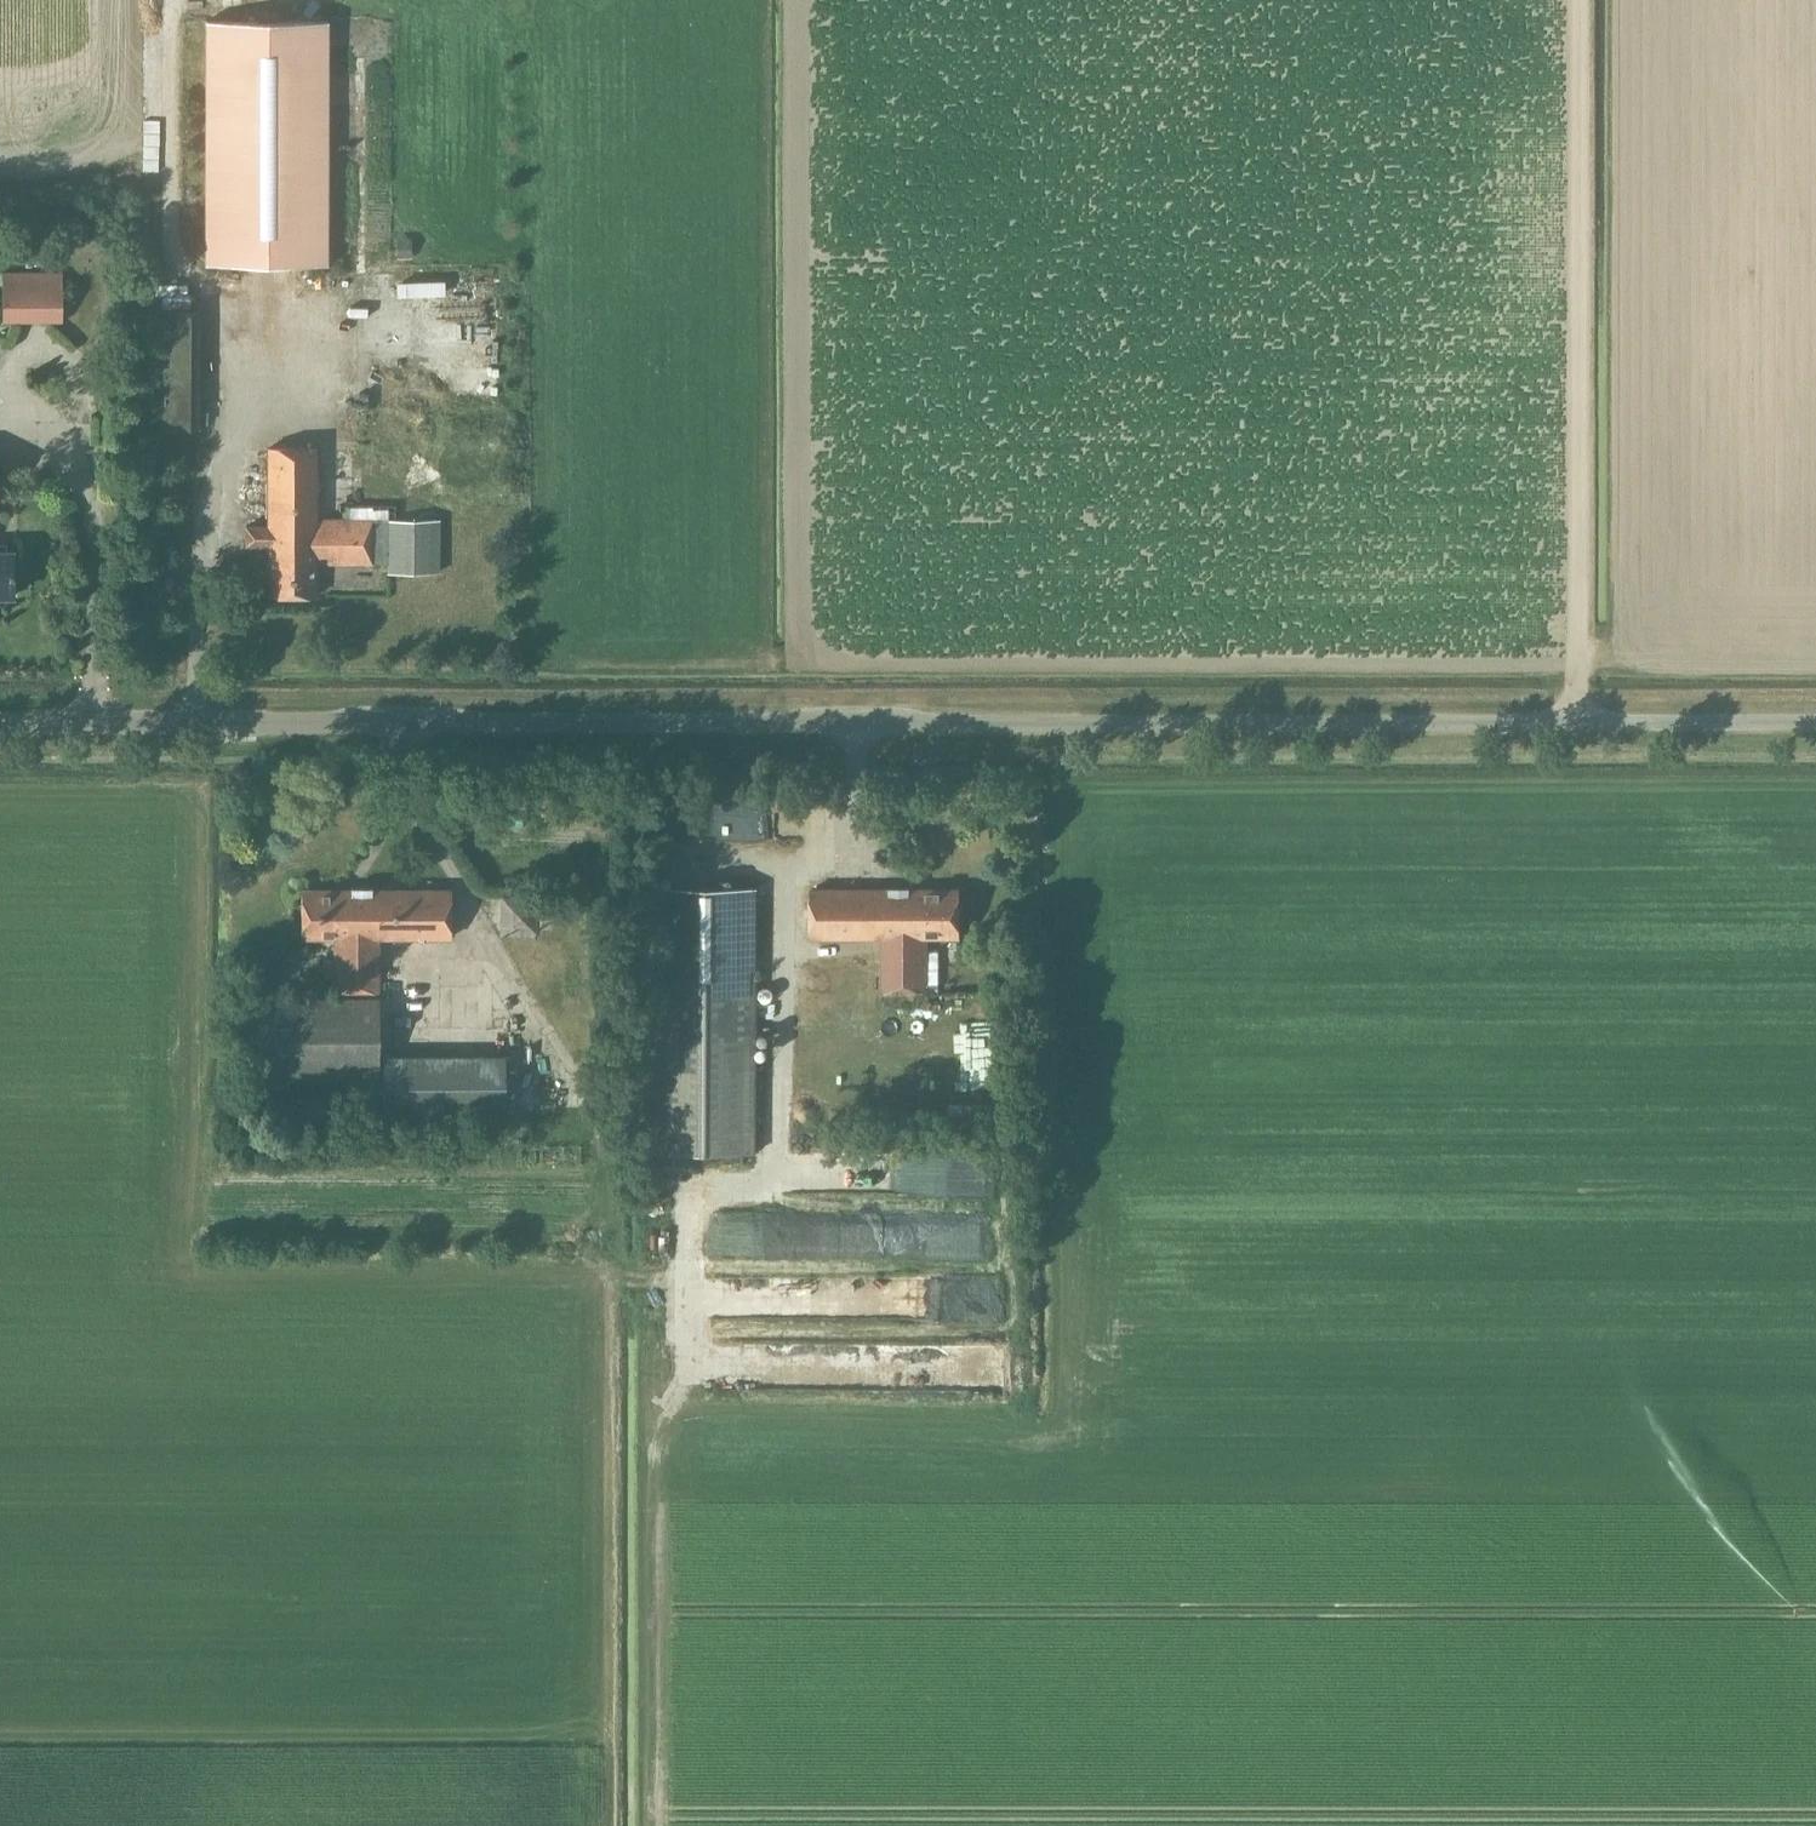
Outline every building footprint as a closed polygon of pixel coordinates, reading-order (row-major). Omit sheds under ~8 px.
[(205,20),(204,263),(326,263),(327,20),(205,20)] [(2,271),(2,320),(61,320),(61,271),(2,271)] [(163,309),(163,308),(163,426),(200,426),(200,309),(163,309)] [(512,354),(397,359),(399,394),(514,389),(512,354)] [(345,407),(346,429),(365,428),(364,405),(345,407)] [(316,520),(316,518),(316,447),(268,447),(268,525),(245,525),(245,545),(268,545),(268,594),(316,594),(316,562),(388,562),(388,572),(437,572),(437,518),(356,518),(356,520),(316,520)] [(12,594),(12,551),(4,551),(4,549),(0,545),(0,595),(12,594)] [(218,648),(218,626),(204,627),(204,648),(218,648)] [(702,886),(701,973),(717,974),(717,993),(760,994),(762,886),(702,886)] [(378,991),(378,936),(450,936),(450,888),(302,887),(302,936),(334,936),(334,991),(359,991),(359,996),(256,995),(256,1073),(378,1074),(378,991)] [(958,935),(958,887),(811,887),(811,935),(882,935),(882,990),(925,991),(926,935),(958,935)] [(537,932),(538,893),(499,892),(498,931),(537,932)] [(382,1054),(382,1113),(504,1113),(504,1055),(382,1054)] [(841,1248),(843,1219),(805,1217),(804,1246),(841,1248)] [(720,1247),(723,1264),(743,1260),(739,1243),(720,1247)]
